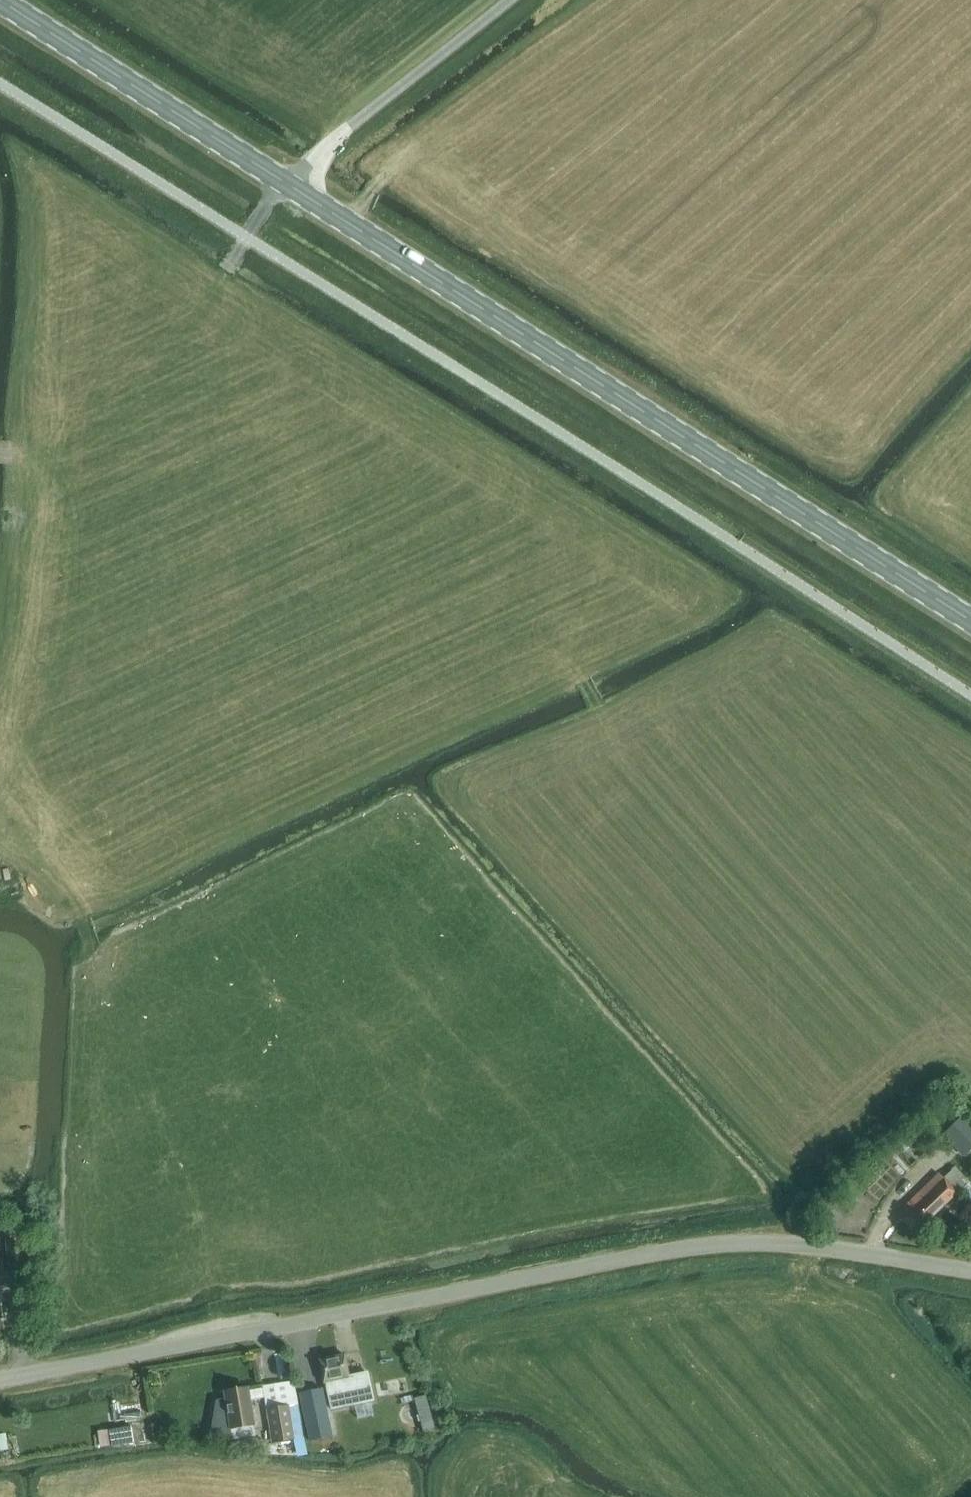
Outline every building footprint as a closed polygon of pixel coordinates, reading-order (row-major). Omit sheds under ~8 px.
[(965,1106),(957,1097),(952,1102),(959,1111),(965,1106)] [(970,1148),(970,1128),(961,1118),(944,1135),(964,1156),(970,1148)] [(954,1167),(943,1179),(938,1173),(898,1212),(917,1232),(969,1181),(954,1167)] [(27,1266),(23,1231),(2,1233),(6,1268),(27,1266)] [(328,1401),(358,1394),(357,1390),(352,1391),(345,1355),(319,1360),(328,1401)] [(414,1390),(412,1379),(400,1382),(402,1392),(414,1390)] [(253,1425),(247,1389),(224,1393),(226,1400),(217,1402),(213,1424),(230,1427),(230,1429),(231,1429),(232,1439),(245,1436),(254,1435),(253,1425)] [(300,1394),(310,1441),(332,1436),(322,1389),(300,1394)] [(434,1430),(426,1397),(415,1400),(424,1433),(434,1430)] [(118,1406),(120,1420),(147,1416),(145,1402),(118,1406)] [(301,1438),(295,1404),(266,1408),(271,1443),(301,1438)] [(110,1431),(112,1445),(112,1446),(122,1445),(134,1443),(131,1427),(110,1430),(110,1431)] [(67,1447),(104,1441),(102,1429),(65,1435),(67,1447)]
